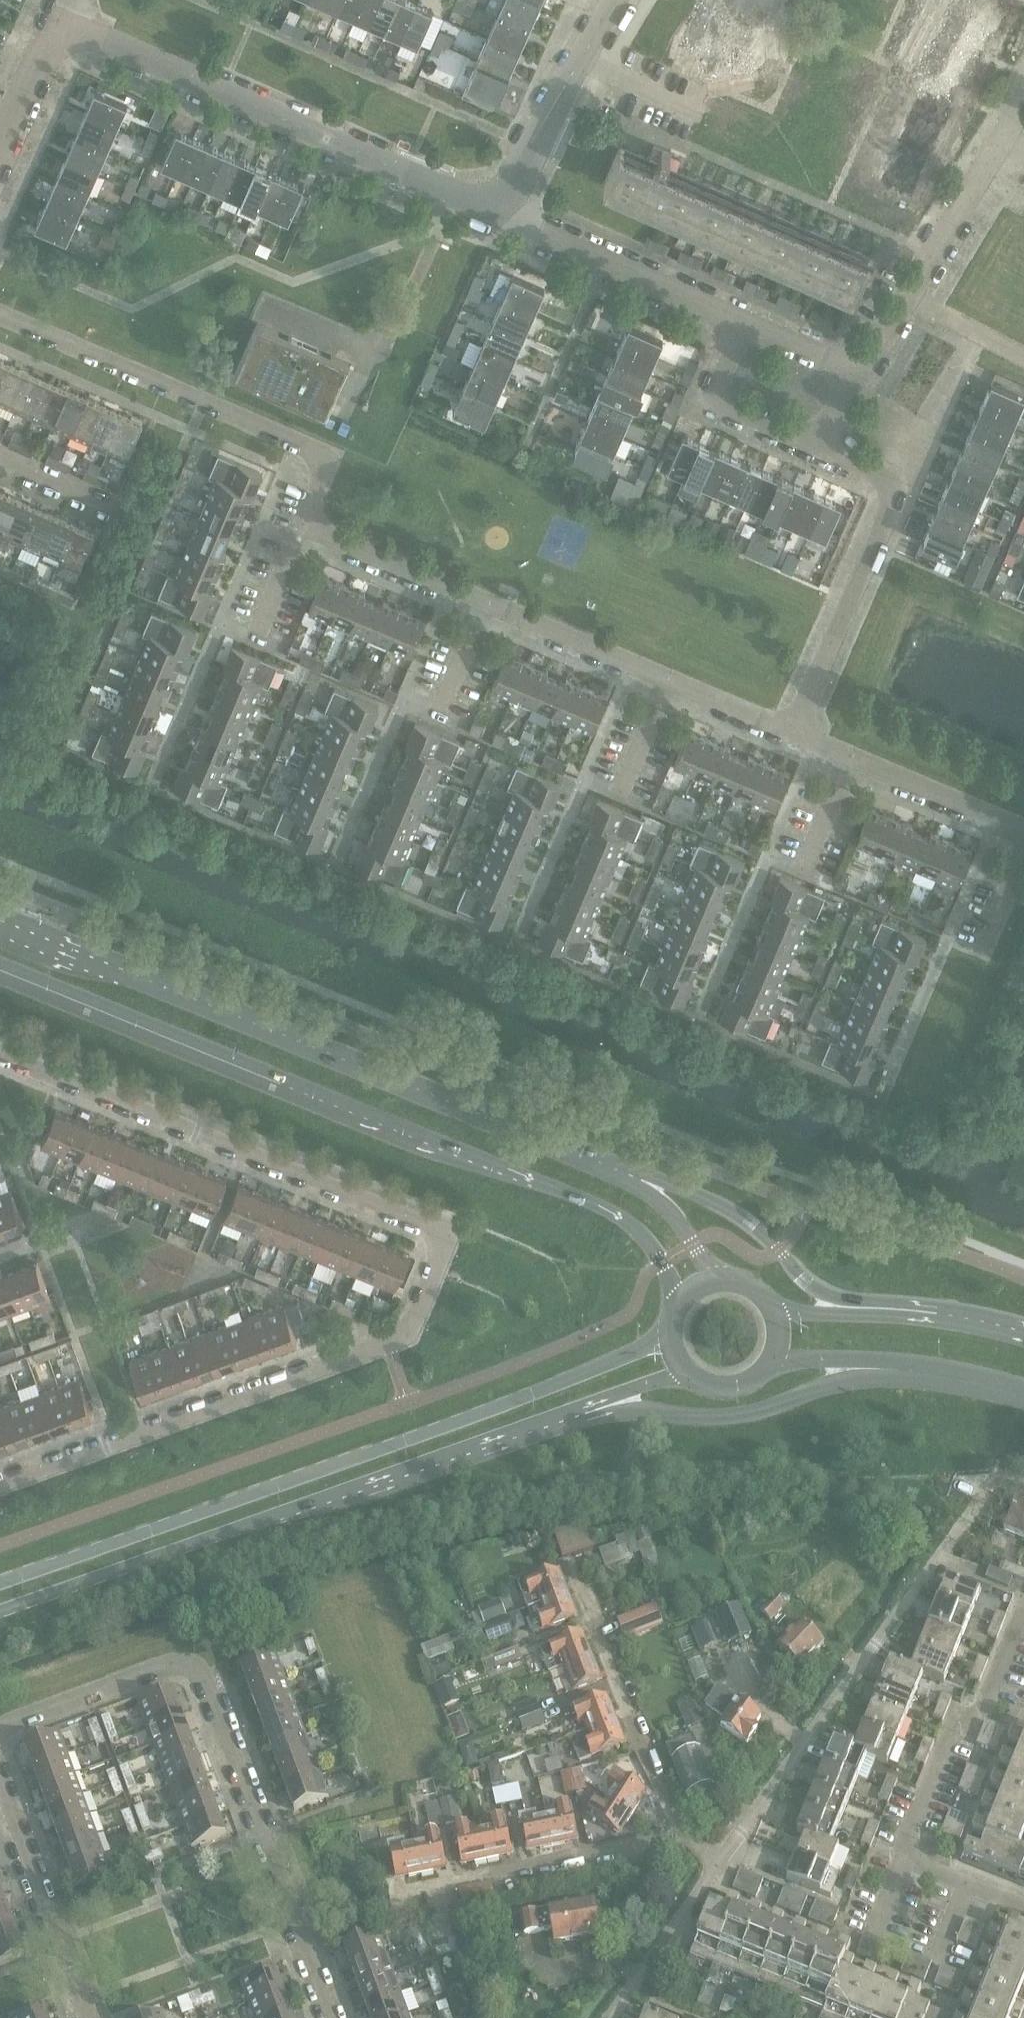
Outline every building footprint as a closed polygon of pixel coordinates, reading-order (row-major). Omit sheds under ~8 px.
[(324,4),(339,11),(344,0),(326,0),(324,4)] [(339,11),(355,18),(364,0),(344,0),(339,11)] [(355,18),(371,25),(382,0),(364,0),(355,18)] [(371,25),(387,32),(401,0),(382,0),(371,25)] [(405,0),(401,0),(387,32),(402,39),(417,5),(405,0)] [(466,0),(457,0),(453,9),(462,12),(467,1),(466,0)] [(526,0),(505,0),(498,14),(530,28),(540,6),(526,0)] [(434,13),(417,5),(402,39),(419,46),(421,42),(434,13)] [(434,13),(421,42),(431,47),(445,17),(434,13)] [(530,28),(498,14),(489,37),(520,51),(530,28)] [(281,28),(292,33),(295,25),(285,20),(281,28)] [(307,30),(295,25),(292,33),(303,38),(307,30)] [(449,34),(441,31),(437,41),(445,44),(449,34)] [(312,42),(323,47),(327,39),(316,34),(312,42)] [(520,51),(489,37),(479,59),(510,73),(520,51)] [(338,44),(327,39),(323,47),(334,52),(338,44)] [(445,44),(437,41),(432,53),(440,56),(445,44)] [(344,56),(355,61),(358,53),(348,48),(344,56)] [(369,58),(358,53),(355,61),(366,66),(369,58)] [(500,97),(510,73),(479,59),(468,83),(499,96),(500,97)] [(376,70),(386,75),(390,67),(379,62),(376,70)] [(401,72),(390,67),(386,75),(397,80),(401,72)] [(499,96),(468,83),(463,94),(494,108),(499,96)] [(96,92),(86,114),(118,128),(128,106),(96,92)] [(158,105),(150,123),(162,129),(170,111),(158,105)] [(86,114),(76,137),(108,151),(118,128),(86,114)] [(151,130),(147,141),(155,144),(159,134),(151,130)] [(177,132),(162,166),(178,173),(193,139),(177,132)] [(76,137),(66,159),(98,173),(108,151),(76,137)] [(193,139),(178,173),(195,180),(209,146),(193,139)] [(155,144),(147,141),(141,152),(150,156),(155,144)] [(654,145),(651,154),(648,159),(620,146),(605,181),(662,206),(855,290),(870,256),(675,170),(677,166),(679,166),(677,165),(681,157),(682,158),(683,157),(671,152),(654,145)] [(209,146),(195,180),(210,187),(225,153),(209,146)] [(225,153),(210,187),(226,194),(241,160),(225,153)] [(66,159),(56,181),(88,196),(98,173),(66,159)] [(241,160),(226,194),(242,201),(257,167),(241,160)] [(272,174),(257,167),(242,201),(257,208),(272,174)] [(289,181),(272,174),(257,208),(274,215),(289,181)] [(131,175),(127,186),(135,189),(139,178),(131,175)] [(56,181),(46,204),(78,218),(88,196),(56,181)] [(304,188),(289,181),(274,215),(289,222),(304,188)] [(143,183),(138,194),(145,197),(150,186),(143,183)] [(135,189),(127,186),(122,197),(130,200),(135,189)] [(153,200),(164,205),(167,197),(156,192),(153,200)] [(178,202),(167,197),(164,205),(175,210),(178,202)] [(68,242),(78,218),(46,204),(36,228),(68,242)] [(189,206),(185,214),(196,219),(200,211),(189,206)] [(207,224),(211,216),(200,211),(196,219),(207,224)] [(220,220),(216,228),(228,233),(231,225),(220,220)] [(117,222),(112,233),(120,236),(125,225),(117,222)] [(226,236),(226,237),(241,244),(247,232),(231,225),(230,228),(228,233),(226,236)] [(649,236),(645,244),(656,249),(660,241),(649,236)] [(249,238),(246,246),(258,251),(261,243),(249,238)] [(671,246),(660,241),(656,249),(667,254),(671,246)] [(272,248),(261,243),(258,251),(268,256),(272,248)] [(681,251),(678,259),(689,264),(692,255),(681,251)] [(704,260),(692,255),(689,264),(700,269),(704,260)] [(714,265),(711,273),(722,278),(725,270),(714,265)] [(737,275),(725,270),(722,278),(733,283),(737,275)] [(477,274),(472,284),(480,288),(485,278),(477,274)] [(514,276),(504,298),(535,312),(545,290),(514,276)] [(747,280),(744,288),(755,293),(758,285),(747,280)] [(480,288),(472,284),(467,296),(475,300),(480,288)] [(769,290),(758,285),(755,293),(766,298),(769,290)] [(780,294),(777,303),(788,308),(791,299),(780,294)] [(535,312),(504,298),(494,321),(525,335),(535,312)] [(802,304),(791,299),(788,308),(799,312),(802,304)] [(813,309),(809,317),(821,322),(824,314),(813,309)] [(835,319),(824,314),(821,322),(832,327),(835,319)] [(457,320),(452,330),(460,333),(465,323),(457,320)] [(525,335),(494,321),(484,343),(515,358),(525,335)] [(289,337),(258,323),(235,375),(326,416),(350,363),(289,337)] [(629,327),(622,343),(657,358),(664,341),(629,327)] [(460,333),(452,330),(447,342),(455,345),(460,333)] [(515,358),(484,343),(474,366),(506,380),(515,358)] [(622,343),(615,359),(650,373),(657,358),(622,343)] [(615,359),(609,374),(643,389),(650,373),(615,359)] [(691,359),(686,370),(694,374),(699,363),(691,359)] [(0,361),(0,394),(12,366),(0,361)] [(440,365),(432,361),(427,373),(435,376),(440,365)] [(12,366),(0,394),(0,403),(15,410),(31,375),(12,366)] [(506,380),(474,366),(464,389),(496,403),(506,380)] [(694,374),(686,370),(681,381),(689,385),(694,374)] [(435,376),(427,373),(422,383),(430,387),(435,376)] [(652,393),(643,389),(609,374),(602,390),(636,405),(645,409),(652,393)] [(49,383),(31,375),(15,410),(34,418),(49,383)] [(68,391),(49,383),(34,418),(53,426),(68,391)] [(985,400),(1019,414),(1023,403),(1023,397),(992,383),(985,400)] [(496,403),(464,389),(454,412),(486,425),(496,403)] [(602,390),(595,406),(629,421),(636,405),(602,390)] [(71,435),(87,399),(68,391),(53,426),(71,435)] [(676,391),(672,402),(680,406),(685,395),(676,391)] [(105,407),(87,399),(71,435),(90,443),(105,407)] [(985,400),(978,415),(1012,430),(1019,414),(985,400)] [(680,406),(672,402),(667,413),(675,417),(680,406)] [(595,406),(588,421),(622,437),(629,421),(595,406)] [(124,415),(105,407),(90,443),(109,451),(124,415)] [(143,424),(124,415),(109,451),(127,459),(143,424)] [(978,415),(971,431),(1005,446),(1012,430),(978,415)] [(588,421),(581,437),(615,452),(622,437),(588,421)] [(663,422),(658,433),(666,437),(671,426),(663,422)] [(971,431),(964,447),(999,461),(1005,446),(971,431)] [(666,437),(658,433),(653,444),(661,448),(666,437)] [(668,470),(685,477),(700,443),(683,436),(668,470)] [(12,437),(9,446),(20,451),(23,442),(12,437)] [(608,469),(615,452),(581,437),(574,454),(608,469)] [(34,447),(23,442),(20,451),(31,455),(34,447)] [(716,450),(700,443),(685,477),(701,484),(716,450)] [(964,447),(958,462),(992,477),(999,461),(964,447)] [(731,457),(716,450),(701,484),(716,491),(731,457)] [(50,454),(46,462),(57,467),(61,459),(50,454)] [(199,458),(189,454),(185,465),(195,470),(199,458)] [(649,454),(644,465),(652,468),(657,457),(649,454)] [(219,455),(210,476),(210,477),(217,480),(217,479),(252,494),(252,495),(254,496),(263,474),(219,455)] [(747,464),(731,457),(716,491),(732,498),(747,464)] [(72,464),(61,459),(57,467),(68,472),(72,464)] [(958,462),(951,478),(985,493),(992,477),(958,462)] [(763,471),(747,464),(732,498),(748,505),(763,471)] [(652,468),(644,465),(639,476),(647,479),(652,468)] [(87,470),(83,479),(94,483),(98,475),(87,470)] [(779,478),(763,471),(748,505),(764,512),(779,478)] [(191,478),(181,474),(176,485),(186,489),(191,478)] [(109,480),(98,475),(94,483),(105,488),(109,480)] [(795,485),(779,478),(764,512),(780,519),(795,485)] [(951,478),(943,495),(978,509),(985,493),(951,478)] [(217,479),(217,480),(209,499),(244,514),(252,495),(252,494),(217,479)] [(186,489),(176,485),(172,496),(182,500),(186,489)] [(810,492),(795,485),(780,519),(795,526),(810,492)] [(1016,488),(1011,499),(1019,503),(1023,492),(1023,491),(1016,488)] [(826,499),(810,492),(795,526),(811,533),(826,499)] [(1,493),(0,496),(0,535),(4,537),(20,501),(1,493)] [(943,495),(937,510),(971,525),(978,509),(943,495)] [(244,514),(209,499),(200,519),(231,532),(230,533),(235,535),(244,514)] [(842,506),(826,499),(811,533),(827,540),(842,506)] [(658,508),(669,513),(673,505),(662,500),(658,508)] [(38,510),(20,501),(4,537),(23,545),(38,510)] [(684,510),(673,505),(669,513),(680,518),(684,510)] [(1007,509),(1002,520),(1010,523),(1015,513),(1007,509)] [(57,518),(38,510),(23,545),(42,553),(57,518)] [(937,510),(930,526),(964,541),(971,525),(937,510)] [(174,518),(164,514),(160,525),(169,529),(174,518)] [(693,514),(689,522),(700,527),(704,519),(693,514)] [(76,526),(57,518),(42,553),(60,561),(76,526)] [(231,532),(200,519),(192,538),(222,552),(223,550),(230,533),(231,532)] [(1010,523),(1002,520),(997,531),(1005,534),(1010,523)] [(169,529),(160,525),(155,536),(165,540),(169,529)] [(94,534),(76,526),(60,561),(79,570),(94,534)] [(957,557),(964,541),(930,526),(923,542),(957,557)] [(1018,529),(1013,540),(1023,545),(1023,541),(1023,532),(1018,529)] [(222,552),(192,538),(183,558),(218,573),(227,552),(223,550),(222,552)] [(1023,545),(1013,540),(1008,551),(1018,555),(1023,545)] [(993,541),(988,552),(996,555),(1001,544),(993,541)] [(983,586),(991,567),(996,557),(987,553),(983,563),(973,559),(964,577),(983,586)] [(157,558),(147,554),(143,565),(153,569),(157,558)] [(218,573),(183,558),(175,577),(175,578),(210,593),(210,592),(218,573)] [(0,567),(0,574),(9,578),(12,569),(1,564),(0,567)] [(153,569),(143,565),(138,576),(148,580),(153,569)] [(23,574),(12,569),(9,578),(20,582),(23,574)] [(175,578),(175,577),(169,574),(159,596),(204,615),(213,593),(210,592),(210,593),(175,578)] [(310,611),(330,620),(345,585),(324,576),(310,611)] [(39,581),(35,589),(46,594),(50,586),(39,581)] [(1005,585),(995,581),(989,594),(999,598),(1005,585)] [(366,594),(345,585),(330,620),(350,629),(363,598),(364,599),(366,594)] [(61,591),(50,586),(46,594),(57,599),(61,591)] [(383,607),(382,606),(364,599),(363,598),(350,629),(370,637),(383,607)] [(405,610),(385,602),(384,602),(382,606),(383,607),(370,637),(390,645),(405,610)] [(426,619),(405,610),(390,645),(411,654),(426,619)] [(133,616),(123,611),(118,622),(128,627),(133,616)] [(153,612),(144,633),(143,634),(150,637),(151,636),(186,651),(185,652),(188,653),(197,631),(153,612)] [(128,627),(118,622),(114,633),(124,637),(128,627)] [(151,636),(150,637),(142,656),(177,671),(185,652),(186,651),(151,636)] [(234,646),(228,662),(225,669),(227,670),(228,669),(263,683),(262,684),(269,687),(279,665),(234,646)] [(116,655),(106,651),(101,662),(111,666),(116,655)] [(304,652),(300,662),(311,666),(315,656),(304,652)] [(492,689),(513,697),(528,662),(507,654),(492,689)] [(177,671),(142,656),(134,676),(164,689),(164,690),(168,692),(177,671)] [(326,661),(315,656),(311,666),(322,671),(326,661)] [(111,666),(101,662),(97,673),(107,677),(111,666)] [(549,671),(528,662),(513,697),(533,706),(546,675),(547,676),(549,671)] [(228,669),(227,670),(219,689),(254,703),(262,684),(263,683),(228,669)] [(344,669),(340,679),(350,683),(355,673),(344,669)] [(366,678),(355,673),(350,683),(362,688),(366,678)] [(564,683),(547,676),(546,675),(533,706),(553,714),(566,684),(564,683)] [(164,689),(134,676),(125,696),(156,709),(156,708),(164,690),(164,689)] [(587,687),(568,679),(566,679),(564,683),(566,684),(553,714),(572,722),(587,687)] [(290,682),(285,693),(295,697),(300,686),(290,682)] [(388,687),(384,697),(395,702),(399,692),(388,687)] [(608,696),(587,687),(572,722),(593,731),(608,696)] [(305,688),(301,699),(311,704),(315,693),(305,688)] [(254,703),(219,689),(211,709),(215,711),(215,710),(246,723),(254,703)] [(335,689),(326,710),(326,711),(333,714),(333,713),(368,727),(367,729),(370,730),(379,708),(335,689)] [(99,695),(89,691),(85,702),(95,706),(99,695)] [(295,697),(285,693),(280,704),(290,708),(295,697)] [(156,709),(125,696),(117,715),(152,730),(161,709),(156,708),(156,709)] [(311,704),(301,699),(296,710),(306,714),(311,704)] [(95,706),(85,702),(80,713),(90,717),(95,706)] [(215,710),(215,711),(208,729),(207,730),(238,743),(246,723),(215,710)] [(333,713),(333,714),(325,733),(360,748),(367,729),(368,727),(333,713)] [(117,715),(109,734),(109,735),(144,750),(144,749),(152,730),(117,715)] [(86,726),(76,722),(72,733),(82,737),(86,726)] [(273,722),(268,732),(278,737),(283,726),(273,722)] [(416,723),(410,739),(407,746),(410,747),(410,745),(445,760),(445,761),(452,764),(461,742),(416,723)] [(484,728),(473,723),(469,733),(480,738),(484,728)] [(203,727),(194,748),(229,763),(238,743),(207,730),(208,729),(203,727)] [(288,728),(284,739),(294,743),(298,732),(288,728)] [(520,740),(530,744),(536,732),(525,728),(520,740)] [(109,735),(109,734),(102,731),(93,753),(137,772),(147,750),(144,749),(144,750),(109,735)] [(674,766),(695,774),(710,739),(689,731),(674,766)] [(278,737),(268,732),(264,743),(274,748),(278,737)] [(360,748),(325,733),(316,753),(347,766),(346,767),(351,769),(360,748)] [(507,737),(503,747),(513,752),(517,742),(507,737)] [(294,743),(284,739),(279,750),(289,754),(294,743)] [(731,748),(710,739),(695,774),(715,783),(728,752),(729,753),(731,748)] [(528,746),(517,742),(513,752),(524,756),(528,746)] [(410,745),(410,747),(402,765),(437,780),(445,761),(445,760),(410,745)] [(194,748),(186,767),(186,768),(221,783),(221,782),(229,763),(194,748)] [(748,761),(747,760),(729,753),(728,752),(715,783),(735,791),(748,761)] [(347,766),(316,753),(308,773),(338,786),(339,784),(346,767),(347,766)] [(547,754),(542,764),(553,768),(557,758),(547,754)] [(770,765),(750,756),(749,756),(747,760),(748,761),(735,791),(755,800),(770,765)] [(568,763),(557,758),(553,768),(564,773),(568,763)] [(472,759),(468,770),(478,774),(482,763),(472,759)] [(256,762),(252,772),(262,776),(266,766),(256,762)] [(437,780),(402,765),(393,786),(397,788),(398,787),(428,800),(437,780)] [(488,765),(483,776),(493,780),(498,769),(488,765)] [(791,773),(770,765),(755,800),(776,808),(791,773)] [(184,766),(181,773),(174,788),(219,807),(228,785),(221,782),(221,783),(186,768),(186,767),(184,766)] [(517,766),(509,787),(508,788),(515,791),(515,790),(550,805),(550,806),(553,807),(562,785),(517,766)] [(272,768),(267,779),(277,783),(282,772),(272,768)] [(478,774),(468,770),(463,781),(473,785),(478,774)] [(262,776),(252,772),(247,783),(257,787),(262,776)] [(338,786),(308,773),(299,792),(334,807),(343,786),(339,784),(338,786)] [(493,780),(483,776),(479,787),(489,791),(493,780)] [(277,783),(267,779),(262,790),(272,794),(277,783)] [(397,788),(390,806),(389,807),(420,820),(428,800),(398,787),(397,788)] [(515,790),(515,791),(507,810),(542,825),(550,806),(550,805),(515,790)] [(299,792),(291,811),(291,812),(326,827),(326,826),(334,807),(299,792)] [(256,798),(245,793),(241,803),(252,808),(256,798)] [(267,802),(258,798),(256,798),(252,808),(262,812),(267,802)] [(455,799),(451,810),(461,814),(465,803),(455,799)] [(599,800),(592,816),(589,823),(592,824),(593,822),(628,837),(627,838),(634,841),(643,819),(599,800)] [(385,804),(377,825),(412,840),(420,820),(389,807),(390,806),(385,804)] [(471,805),(466,816),(476,820),(477,819),(481,809),(471,805)] [(669,806),(665,816),(676,820),(680,810),(669,806)] [(291,812),(291,811),(285,808),(275,830),(320,849),(329,827),(326,826),(326,827),(291,812)] [(481,808),(481,809),(477,819),(490,824),(494,813),(481,808)] [(857,843),(878,851),(892,816),(871,808),(857,843)] [(461,814),(451,810),(446,820),(456,825),(461,814)] [(542,825),(507,810),(499,830),(529,843),(529,844),(533,846),(542,825)] [(691,815),(680,810),(676,820),(687,825),(691,815)] [(476,820),(466,816),(462,827),(472,831),(476,820)] [(913,825),(892,816),(878,851),(897,860),(910,829),(912,830),(913,825)] [(628,837),(593,822),(592,824),(584,842),(619,857),(627,838),(628,837)] [(709,823),(705,833),(715,837),(720,827),(709,823)] [(377,825),(369,844),(368,845),(403,860),(404,859),(412,840),(377,825)] [(731,832),(720,827),(715,837),(727,842),(731,832)] [(929,837),(912,830),(910,829),(897,860),(917,868),(930,838),(929,837)] [(529,843),(499,830),(490,850),(521,862),(521,861),(529,844),(529,843)] [(952,842),(932,833),(931,833),(929,837),(930,838),(917,868),(937,877),(952,842)] [(654,836),(650,847),(660,851),(664,840),(654,836)] [(439,838),(434,849),(444,853),(449,843),(439,838)] [(753,841),(749,851),(760,856),(764,846),(753,841)] [(584,842),(576,862),(575,863),(580,865),(580,864),(611,877),(619,857),(584,842)] [(670,842),(665,853),(675,857),(680,847),(670,842)] [(973,850),(952,842),(937,877),(958,885),(973,850)] [(366,843),(363,850),(357,865),(401,884),(411,862),(404,859),(403,860),(368,845),(369,844),(366,843)] [(700,843),(691,864),(690,865),(697,868),(698,867),(733,882),(732,883),(735,884),(744,862),(700,843)] [(454,845),(450,856),(460,860),(464,849),(454,845)] [(660,851),(650,847),(645,858),(655,862),(660,851)] [(444,853),(434,849),(429,860),(439,864),(444,853)] [(521,862),(490,850),(482,869),(517,884),(526,863),(521,861),(521,862)] [(675,857),(665,853),(661,864),(671,868),(675,857)] [(460,860),(450,856),(445,867),(455,871),(460,860)] [(580,864),(580,865),(572,883),(572,884),(603,897),(611,877),(580,864)] [(698,867),(697,868),(689,887),(724,902),(732,883),(733,882),(698,867)] [(517,884),(482,869),(474,888),(473,889),(508,904),(509,903),(517,884)] [(438,875),(427,870),(423,880),(434,885),(438,875)] [(449,879),(440,876),(438,875),(434,885),(445,889),(449,879)] [(638,876),(633,886),(643,891),(648,880),(638,876)] [(849,882),(838,877),(834,887),(845,892),(849,882)] [(781,878),(775,893),(772,900),(775,901),(775,900),(810,914),(810,915),(816,918),(826,896),(781,878)] [(568,881),(559,902),(594,917),(603,897),(572,884),(572,883),(568,881)] [(653,882),(648,893),(658,897),(663,886),(653,882)] [(473,889),(474,888),(467,885),(458,907),(502,926),(509,911),(512,904),(509,903),(508,904),(473,889)] [(643,891),(633,886),(628,897),(638,901),(643,891)] [(724,902),(689,887),(681,907),(712,920),(711,921),(716,923),(724,902)] [(872,891),(867,901),(878,906),(882,896),(872,891)] [(658,897),(648,893),(644,904),(654,908),(658,897)] [(893,901),(882,896),(878,906),(889,910),(893,901)] [(775,900),(775,901),(767,920),(802,934),(810,915),(810,914),(775,900)] [(559,902),(551,921),(551,922),(586,937),(586,936),(594,917),(559,902)] [(712,920),(681,907),(673,927),(703,940),(704,939),(711,921),(712,920)] [(907,918),(918,923),(922,913),(911,908),(907,918)] [(837,913),(832,924),(842,928),(847,917),(837,913)] [(933,917),(922,913),(918,923),(929,927),(933,917)] [(621,915),(616,926),(626,930),(631,920),(621,915)] [(586,937),(551,922),(551,921),(548,920),(545,927),(539,942),(584,961),(593,939),(586,936),(586,937)] [(802,934),(767,920),(758,940),(762,942),(763,941),(793,954),(802,934)] [(852,920),(848,930),(858,935),(862,924),(852,920)] [(873,942),(880,945),(880,944),(915,959),(915,960),(917,961),(927,939),(882,920),(873,942)] [(636,922),(632,933),(642,937),(646,926),(636,922)] [(842,928),(832,924),(828,935),(838,939),(842,928)] [(626,930),(616,926),(612,937),(622,941),(626,930)] [(703,940),(673,927),(664,947),(699,961),(708,940),(704,939),(703,940)] [(858,935),(848,930),(843,941),(853,945),(858,935)] [(642,937),(632,933),(627,944),(637,948),(642,937)] [(762,942),(755,960),(754,961),(785,974),(793,954),(763,941),(762,942)] [(880,944),(880,945),(872,964),(907,979),(915,960),(915,959),(880,944)] [(616,962),(621,952),(610,947),(605,957),(616,962)] [(699,961),(664,947),(656,965),(656,966),(691,981),(691,980),(699,961)] [(627,966),(631,956),(621,952),(616,962),(627,966)] [(820,953),(815,963),(825,968),(830,957),(820,953)] [(754,961),(755,960),(750,958),(741,979),(776,994),(785,974),(754,961)] [(836,959),(831,970),(841,974),(846,963),(836,959)] [(656,966),(656,965),(649,962),(640,984),(685,1003),(694,981),(691,980),(691,981),(656,966)] [(825,968),(815,963),(811,974),(821,979),(825,968)] [(907,979),(872,964),(863,984),(894,997),(893,998),(898,1000),(907,979)] [(841,974),(831,970),(826,981),(836,985),(841,974)] [(741,979),(733,998),(733,999),(768,1014),(768,1013),(776,994),(741,979)] [(894,997),(863,984),(855,1004),(885,1017),(886,1015),(893,998),(894,997)] [(803,992),(799,1003),(808,1007),(813,997),(803,992)] [(768,1014),(733,999),(733,998),(731,997),(728,1004),(721,1019),(766,1038),(775,1016),(768,1013),(768,1014)] [(819,999),(814,1010),(824,1014),(829,1003),(819,999)] [(808,1007),(799,1003),(794,1014),(804,1018),(808,1007)] [(885,1017),(855,1004),(847,1023),(882,1038),(890,1017),(886,1015),(885,1017)] [(824,1014),(814,1010),(810,1021),(820,1025),(824,1014)] [(847,1023),(839,1042),(838,1043),(873,1058),(874,1057),(882,1038),(847,1023)] [(799,1039),(803,1029),(792,1024),(788,1034),(799,1039)] [(810,1043),(814,1033),(803,1029),(799,1039),(810,1043)] [(867,1080),(876,1058),(874,1057),(873,1058),(838,1043),(839,1042),(832,1039),(822,1061),(867,1080)] [(41,1147),(61,1155),(75,1119),(56,1111),(41,1147)] [(94,1127),(75,1119),(61,1155),(80,1162),(94,1127)] [(113,1134),(94,1127),(80,1162),(99,1170),(113,1134)] [(132,1142),(113,1134),(99,1170),(118,1178),(132,1142)] [(151,1150),(132,1142),(118,1178),(137,1185),(151,1150)] [(170,1157),(151,1150),(137,1185),(155,1193),(170,1157)] [(189,1165),(170,1157),(155,1193),(174,1201),(189,1165)] [(208,1173),(189,1165),(174,1201),(193,1208),(208,1173)] [(52,1176),(51,1176),(44,1173),(39,1185),(47,1188),(52,1176)] [(227,1181),(208,1173),(193,1208),(213,1216),(227,1181)] [(54,1191),(66,1196),(69,1188),(58,1183),(54,1191)] [(224,1221),(244,1229),(258,1193),(238,1185),(224,1221)] [(81,1193),(69,1188),(66,1196),(77,1201),(81,1193)] [(0,1194),(0,1222),(4,1233),(24,1226),(11,1190),(0,1194)] [(262,1236),(277,1201),(258,1193),(244,1229),(262,1236)] [(92,1207),(104,1212),(107,1204),(95,1199),(92,1207)] [(281,1244),(296,1208),(277,1201),(262,1236),(281,1244)] [(119,1208),(107,1204),(104,1212),(115,1217),(119,1208)] [(300,1252),(315,1216),(296,1208),(281,1244),(300,1252)] [(130,1223),(141,1228),(145,1219),(133,1214),(130,1223)] [(319,1259),(334,1224),(315,1216),(300,1252),(319,1259)] [(156,1224),(145,1219),(141,1228),(153,1232),(156,1224)] [(338,1267),(353,1231),(334,1224),(319,1259),(338,1267)] [(171,1230),(167,1238),(179,1243),(182,1235),(171,1230)] [(357,1275),(371,1239),(353,1231),(338,1267),(357,1275)] [(190,1248),(194,1240),(182,1235),(179,1243),(190,1248)] [(376,1282),(390,1247),(371,1239),(357,1275),(376,1282)] [(224,1244),(221,1251),(232,1256),(237,1245),(229,1242),(224,1244)] [(395,1290),(410,1255),(390,1247),(376,1282),(395,1290)] [(230,1264),(233,1256),(232,1256),(221,1251),(217,1259),(230,1264)] [(241,1269),(244,1261),(233,1256),(230,1264),(241,1269)] [(38,1263),(18,1271),(31,1307),(51,1300),(38,1263)] [(267,1280),(270,1272),(258,1267),(255,1275),(267,1280)] [(0,1277),(0,1282),(12,1314),(31,1307),(18,1271),(0,1277)] [(278,1285),(282,1276),(270,1272),(267,1280),(278,1285)] [(256,1290),(260,1282),(246,1276),(243,1284),(256,1290)] [(12,1314),(0,1282),(0,1318),(12,1314)] [(266,1294),(269,1286),(260,1282),(256,1290),(266,1294)] [(304,1295),(308,1287),(296,1282),(293,1291),(304,1295)] [(228,1292),(225,1284),(213,1288),(216,1297),(228,1292)] [(316,1300),(319,1292),(308,1287),(304,1295),(316,1300)] [(216,1297),(213,1288),(201,1293),(204,1301),(216,1297)] [(189,1306),(186,1298),(174,1302),(177,1311),(189,1306)] [(342,1311),(346,1303),(334,1298),(330,1306),(342,1311)] [(177,1311),(174,1302),(163,1306),(166,1315),(177,1311)] [(307,1328),(298,1302),(285,1306),(285,1305),(265,1312),(278,1348),(298,1341),(295,1333),(307,1328)] [(353,1316),(357,1308),(346,1303),(342,1311),(353,1316)] [(373,1324),(376,1316),(364,1311),(361,1319),(373,1324)] [(151,1320),(148,1312),(136,1316),(139,1325),(151,1320)] [(278,1348),(265,1312),(246,1319),(259,1355),(278,1348)] [(139,1325),(136,1316),(124,1321),(127,1329),(139,1325)] [(259,1355),(246,1319),(226,1326),(239,1362),(259,1355)] [(239,1362),(226,1326),(207,1333),(220,1369),(239,1362)] [(56,1340),(53,1332),(42,1336),(45,1344),(56,1340)] [(220,1369),(207,1333),(188,1340),(201,1376),(220,1369)] [(45,1344),(42,1336),(30,1340),(33,1349),(45,1344)] [(201,1376),(188,1340),(169,1347),(182,1383),(201,1376)] [(61,1353),(58,1345),(46,1349),(49,1357),(61,1353)] [(18,1354),(15,1346),(3,1350),(6,1358),(18,1354)] [(182,1383),(169,1347),(150,1354),(163,1390),(182,1383)] [(49,1357),(46,1349),(34,1353),(37,1361),(49,1357)] [(163,1390),(150,1354),(130,1361),(143,1397),(163,1390)] [(23,1367),(20,1359),(8,1363),(11,1371),(23,1367)] [(8,1363),(0,1366),(0,1375),(11,1371),(8,1363)] [(93,1415),(80,1379),(60,1386),(73,1423),(93,1415)] [(73,1423),(60,1386),(41,1393),(54,1430),(73,1423)] [(54,1430),(41,1393),(22,1400),(35,1437),(54,1430)] [(35,1437),(22,1400),(2,1407),(16,1444),(35,1437)] [(2,1407),(0,1408),(0,1449),(16,1444),(2,1407)] [(1018,1499),(1004,1533),(1023,1541),(1023,1502),(1018,1499)] [(582,1554),(594,1550),(587,1527),(553,1530),(564,1560),(574,1557),(582,1554)] [(614,1539),(615,1538),(619,1548),(628,1545),(631,1555),(640,1553),(633,1532),(626,1534),(624,1529),(612,1533),(614,1539)] [(636,1532),(640,1543),(649,1540),(646,1529),(636,1532)] [(986,1557),(983,1564),(990,1567),(993,1560),(986,1557)] [(1005,1563),(1001,1572),(1013,1577),(1017,1567),(1005,1563)] [(1017,1567),(1013,1577),(1023,1581),(1023,1570),(1017,1567)] [(570,1593),(565,1582),(561,1583),(557,1571),(535,1579),(533,1573),(517,1579),(528,1609),(570,1593)] [(972,1615),(981,1592),(947,1578),(938,1601),(972,1615)] [(575,1619),(570,1607),(574,1605),(570,1593),(528,1609),(532,1618),(527,1620),(531,1632),(534,1634),(575,1619)] [(771,1621),(788,1603),(782,1596),(778,1599),(775,1596),(761,1611),(771,1621)] [(938,1601),(929,1623),(963,1637),(972,1615),(938,1601)] [(505,1615),(501,1602),(484,1608),(488,1621),(505,1615)] [(752,1633),(739,1604),(717,1614),(729,1643),(752,1633)] [(654,1606),(618,1620),(625,1637),(625,1639),(662,1624),(654,1606)] [(997,1612),(992,1623),(1002,1627),(1007,1616),(997,1612)] [(489,1640),(511,1632),(506,1617),(483,1625),(489,1640)] [(802,1623),(794,1630),(778,1647),(801,1669),(824,1644),(802,1623)] [(929,1623),(920,1646),(954,1660),(963,1637),(929,1623)] [(1002,1627),(992,1623),(988,1635),(997,1639),(1002,1627)] [(560,1659),(563,1668),(594,1656),(589,1645),(585,1646),(581,1634),(550,1646),(555,1661),(560,1659)] [(310,1655),(318,1652),(314,1640),(305,1643),(310,1655)] [(911,1668),(910,1669),(924,1674),(924,1675),(944,1683),(954,1660),(920,1646),(911,1668)] [(497,1668),(522,1659),(518,1649),(494,1658),(497,1668)] [(242,1667),(250,1688),(284,1675),(276,1654),(242,1667)] [(594,1656),(563,1668),(567,1678),(562,1679),(568,1694),(599,1682),(594,1670),(598,1668),(594,1656)] [(979,1656),(975,1667),(984,1671),(989,1660),(979,1656)] [(890,1659),(881,1683),(915,1696),(924,1675),(924,1674),(910,1669),(911,1668),(890,1659)] [(984,1671),(975,1667),(970,1680),(980,1684),(984,1671)] [(325,1670),(316,1673),(321,1685),(329,1682),(325,1670)] [(284,1675),(250,1688),(257,1708),(292,1696),(284,1675)] [(329,1682),(321,1685),(325,1697),(333,1694),(329,1682)] [(881,1683),(872,1705),(906,1718),(915,1696),(881,1683)] [(761,1717),(718,1687),(706,1704),(726,1719),(721,1725),(747,1744),(759,1728),(755,1726),(761,1717)] [(139,1704),(147,1726),(181,1713),(173,1692),(139,1704)] [(943,1694),(938,1706),(948,1710),(953,1698),(943,1694)] [(292,1696),(257,1708),(265,1728),(299,1716),(292,1696)] [(584,1721),(588,1731),(618,1720),(613,1708),(610,1709),(605,1697),(574,1709),(579,1723),(584,1721)] [(524,1732),(546,1724),(537,1699),(515,1708),(524,1732)] [(687,1728),(703,1722),(694,1699),(678,1705),(687,1728)] [(872,1705),(863,1728),(897,1741),(906,1718),(872,1705)] [(948,1710),(938,1706),(934,1717),(943,1721),(948,1710)] [(340,1710),(331,1713),(336,1725),(344,1722),(340,1710)] [(181,1713),(147,1726),(154,1746),(189,1733),(181,1713)] [(110,1715),(102,1718),(106,1730),(114,1727),(110,1715)] [(299,1716),(265,1728),(272,1749),(306,1736),(299,1716)] [(97,1720),(89,1723),(93,1735),(102,1732),(97,1720)] [(618,1720),(588,1731),(576,1736),(580,1745),(575,1747),(580,1761),(623,1745),(618,1733),(622,1731),(618,1720)] [(986,1721),(981,1733),(991,1737),(996,1725),(986,1721)] [(344,1722),(336,1725),(340,1737),(348,1734),(344,1722)] [(1005,1729),(996,1725),(991,1737),(1000,1741),(1005,1729)] [(114,1727),(106,1730),(110,1742),(119,1739),(114,1727)] [(855,1749),(854,1749),(854,1750),(867,1756),(888,1764),(897,1741),(863,1728),(855,1749)] [(102,1732),(93,1735),(98,1747),(106,1743),(102,1732)] [(1013,1732),(1009,1742),(1022,1747),(1023,1748),(1023,1736),(1013,1732)] [(189,1733),(154,1746),(162,1766),(196,1754),(189,1733)] [(991,1737),(981,1733),(977,1745),(986,1749),(991,1737)] [(25,1746),(33,1768),(68,1755),(60,1734),(25,1746)] [(306,1736),(272,1749),(279,1769),(314,1756),(306,1736)] [(714,1786),(695,1736),(668,1747),(687,1797),(714,1786)] [(1000,1741),(991,1737),(986,1749),(996,1752),(1000,1741)] [(925,1738),(920,1750),(930,1754),(935,1742),(925,1738)] [(834,1741),(825,1764),(858,1778),(867,1756),(854,1750),(854,1749),(834,1741)] [(1004,1754),(1000,1764),(1013,1769),(1023,1774),(1023,1748),(1022,1747),(1017,1759),(1004,1754)] [(930,1754),(920,1750),(916,1762),(925,1766),(930,1754)] [(354,1751),(346,1754),(351,1766),(359,1763),(354,1751)] [(196,1754),(162,1766),(169,1787),(204,1774),(196,1754)] [(68,1755),(33,1768),(41,1788),(75,1775),(68,1755)] [(314,1756),(279,1769),(287,1789),(321,1777),(314,1756)] [(546,1763),(548,1773),(563,1769),(560,1760),(546,1763)] [(359,1763),(351,1766),(355,1778),(363,1775),(359,1763)] [(825,1764),(815,1787),(849,1800),(858,1778),(825,1764)] [(128,1765),(120,1768),(125,1780),(133,1777),(128,1765)] [(599,1765),(582,1768),(584,1776),(600,1773),(599,1765)] [(978,1770),(968,1766),(964,1778),(973,1781),(978,1770)] [(582,1768),(561,1773),(565,1795),(587,1790),(584,1776),(582,1768)] [(995,1776),(991,1786),(1004,1792),(1023,1799),(1023,1774),(1013,1769),(1008,1781),(995,1776)] [(116,1770),(107,1773),(112,1785),(120,1782),(116,1770)] [(987,1773),(978,1770),(973,1781),(983,1785),(987,1773)] [(613,1788),(607,1796),(634,1814),(641,1803),(638,1801),(645,1790),(617,1772),(608,1785),(613,1788)] [(204,1774),(169,1787),(177,1807),(211,1794),(204,1774)] [(75,1775),(41,1788),(48,1808),(82,1795),(75,1775)] [(889,1776),(884,1788),(893,1792),(898,1780),(889,1776)] [(133,1777),(125,1780),(129,1792),(137,1789),(133,1777)] [(321,1777),(287,1789),(295,1811),(329,1798),(321,1777)] [(973,1781),(964,1778),(959,1789),(968,1793),(973,1781)] [(983,1785),(973,1781),(968,1793),(978,1797),(983,1785)] [(120,1782),(112,1785),(116,1797),(124,1794),(120,1782)] [(494,1790),(497,1807),(523,1802),(519,1784),(494,1790)] [(815,1787),(806,1809),(840,1822),(849,1800),(815,1787)] [(893,1792),(884,1788),(879,1799),(889,1803),(893,1792)] [(986,1798),(982,1809),(995,1814),(1023,1825),(1023,1799),(1004,1792),(999,1804),(986,1798)] [(211,1794),(177,1807),(184,1827),(219,1814),(211,1794)] [(82,1795),(48,1808),(56,1828),(90,1816),(82,1795)] [(634,1814),(607,1796),(602,1805),(597,1802),(589,1815),(617,1833),(624,1822),(628,1824),(634,1814)] [(456,1800),(440,1804),(445,1826),(461,1822),(456,1800)] [(431,1829),(445,1826),(440,1804),(426,1807),(431,1829)] [(556,1813),(546,1815),(552,1847),(566,1844),(565,1840),(577,1838),(570,1805),(555,1808),(556,1813)] [(143,1806),(135,1809),(139,1821),(148,1818),(143,1806)] [(806,1809),(797,1832),(805,1835),(831,1845),(832,1844),(840,1822),(806,1809)] [(130,1810),(122,1813),(127,1825),(135,1822),(130,1810)] [(960,1814),(951,1810),(946,1822),(955,1826),(960,1814)] [(536,1812),(520,1816),(527,1848),(540,1846),(541,1850),(552,1847),(546,1815),(537,1817),(536,1812)] [(219,1814),(184,1827),(192,1848),(226,1836),(219,1814)] [(970,1818),(960,1814),(955,1826),(965,1830),(970,1818)] [(977,1821),(973,1831),(986,1836),(1023,1851),(1023,1825),(995,1814),(990,1826),(977,1821)] [(90,1816),(56,1828),(63,1849),(97,1836),(90,1816)] [(148,1818),(139,1821),(144,1832),(152,1829),(148,1818)] [(491,1827),(481,1829),(487,1861),(500,1858),(499,1854),(512,1852),(505,1819),(490,1822),(491,1827)] [(871,1820),(866,1832),(875,1836),(880,1824),(871,1820)] [(135,1822),(127,1825),(131,1837),(139,1834),(135,1822)] [(955,1826),(946,1822),(941,1834),(951,1838),(955,1826)] [(470,1826),(455,1829),(462,1862),(474,1859),(475,1863),(487,1861),(481,1829),(471,1831),(470,1826)] [(965,1830),(955,1826),(951,1838),(960,1841),(965,1830)] [(875,1836),(866,1832),(861,1844),(871,1848),(875,1836)] [(425,1841),(415,1843),(421,1875),(434,1872),(433,1868),(446,1866),(439,1833),(424,1836),(425,1841)] [(805,1835),(797,1857),(830,1870),(839,1873),(848,1851),(832,1844),(831,1845),(805,1835)] [(97,1836),(63,1849),(70,1869),(105,1856),(97,1836)] [(968,1843),(964,1853),(1023,1877),(1023,1851),(986,1836),(981,1848),(968,1843)] [(404,1840),(389,1843),(396,1876),(409,1873),(410,1877),(421,1875),(415,1843),(405,1845),(404,1840)] [(161,1850),(152,1854),(149,1855),(152,1863),(164,1859),(161,1850)] [(141,1867),(152,1863),(149,1855),(138,1859),(141,1867)] [(105,1856),(70,1869),(78,1890),(113,1878),(105,1856)] [(821,1894),(830,1870),(797,1857),(787,1880),(821,1894)] [(853,1866),(848,1877),(858,1881),(862,1869),(853,1866)] [(741,1870),(737,1880),(749,1884),(752,1875),(741,1870)] [(764,1880),(752,1875),(749,1884),(760,1889),(764,1880)] [(858,1881),(848,1877),(843,1889),(853,1893),(858,1881)] [(749,1884),(737,1880),(733,1889),(745,1894),(749,1884)] [(760,1889),(749,1884),(745,1894),(757,1899),(760,1889)] [(796,1892),(784,1888),(781,1897),(793,1902),(796,1892)] [(808,1897),(796,1892),(793,1902),(804,1907),(808,1897)] [(0,1896),(0,1919),(10,1915),(2,1895),(0,1896)] [(690,1956),(714,1965),(734,1914),(735,1914),(740,1901),(730,1897),(725,1910),(711,1904),(690,1956)] [(793,1902),(781,1897),(777,1907),(789,1912),(793,1902)] [(828,1905),(816,1900),(813,1910),(824,1915),(828,1905)] [(600,1936),(596,1913),(594,1902),(513,1917),(517,1936),(553,1930),(555,1944),(600,1936)] [(804,1907),(793,1902),(789,1912),(801,1916),(804,1907)] [(840,1910),(828,1905),(824,1915),(836,1919),(840,1910)] [(390,1906),(352,1916),(355,1927),(355,1928),(394,1918),(392,1913),(390,1906)] [(452,1932),(465,1929),(461,1906),(448,1908),(452,1932)] [(747,1919),(735,1914),(734,1914),(714,1965),(737,1974),(757,1922),(757,1923),(762,1910),(752,1906),(747,1919)] [(824,1915),(813,1910),(809,1919),(821,1924),(824,1915)] [(769,1928),(757,1923),(757,1922),(737,1974),(758,1983),(779,1932),(785,1919),(775,1914),(769,1928)] [(0,1919),(0,1942),(17,1936),(10,1915),(0,1919)] [(836,1919),(824,1915),(821,1924),(832,1929),(836,1919)] [(976,1922),(966,1919),(962,1930),(971,1934),(976,1922)] [(993,1929),(989,1939),(1002,1945),(1023,1954),(1023,1925),(1012,1920),(1006,1935),(993,1929)] [(985,1926),(976,1922),(971,1934),(981,1938),(985,1926)] [(792,1937),(779,1932),(758,1983),(781,1992),(801,1941),(802,1941),(807,1927),(797,1923),(792,1937)] [(420,1929),(411,1932),(416,1944),(424,1941),(420,1929)] [(971,1934),(962,1930),(957,1942),(966,1946),(971,1934)] [(814,1946),(802,1941),(801,1941),(781,1992),(803,2001),(824,1950),(829,1936),(819,1932),(814,1946)] [(344,1945),(352,1967),(386,1954),(379,1933),(344,1945)] [(981,1938),(971,1934),(966,1946),(976,1950),(981,1938)] [(876,1940),(864,1935),(861,1945),(872,1949),(876,1940)] [(0,1942),(0,1966),(25,1957),(17,1936),(0,1942)] [(884,1954),(888,1944),(876,1940),(872,1949),(884,1954)] [(424,1941),(416,1944),(420,1955),(428,1952),(424,1941)] [(836,1954),(824,1950),(803,2001),(824,2009),(826,2010),(846,1959),(852,1945),(841,1941),(836,1954)] [(872,1949),(861,1945),(857,1954),(868,1959),(872,1949)] [(984,1951),(980,1962),(993,1967),(1023,1979),(1023,1954),(1002,1945),(997,1957),(984,1951)] [(884,1954),(872,1949),(868,1959),(880,1963),(884,1954)] [(921,1958),(909,1953),(905,1962),(917,1967),(921,1958)] [(386,1954),(352,1967),(360,1987),(394,1974),(386,1954)] [(932,1962),(921,1958),(917,1967),(929,1972),(932,1962)] [(855,1962),(846,1959),(826,2010),(824,2009),(821,2017),(847,2017),(861,1980),(850,1975),(855,1962)] [(917,1967),(905,1962),(901,1972),(913,1977),(917,1967)] [(954,1971),(942,1966),(938,1976),(950,1981),(954,1971)] [(861,1980),(847,2017),(872,2017),(884,1989),(872,1984),(877,1971),(867,1967),(862,1980),(861,1980)] [(929,1972),(917,1967),(913,1977),(925,1981),(929,1972)] [(975,1974),(971,1984),(984,1989),(1023,2005),(1023,1979),(993,1967),(988,1979),(975,1974)] [(435,1969),(426,1972),(431,1984),(439,1981),(435,1969)] [(242,1983),(249,2005),(284,1992),(276,1971),(242,1983)] [(966,1976),(954,1971),(950,1981),(962,1985),(966,1976)] [(394,1974),(360,1987),(367,2007),(401,1995),(394,1974)] [(899,1980),(889,1976),(884,1989),(872,2017),(898,2017),(906,1998),(894,1993),(899,1980)] [(950,1981),(938,1976),(935,1985),(946,1990),(950,1981)] [(439,1981),(431,1984),(435,1996),(443,1993),(439,1981)] [(962,1985),(950,1981),(946,1990),(958,1995),(962,1985)] [(906,1998),(898,2017),(927,2017),(931,2008),(916,2002),(922,1989),(912,1985),(906,1998)] [(966,1996),(962,2006),(975,2012),(991,2017),(1023,2017),(1023,2005),(984,1989),(979,2001),(966,1996)] [(249,2005),(254,2017),(275,2017),(291,2012),(284,1992),(249,2005)] [(213,1994),(202,1998),(205,2006),(216,2002),(213,1994)] [(367,2007),(371,2017),(401,2017),(409,2015),(401,1995),(367,2007)] [(193,2011),(205,2006),(202,1998),(190,2002),(193,2011)] [(931,2008),(927,2017),(938,2017),(940,2012),(931,2008)] [(45,2010),(22,2017),(48,2017),(45,2010)]
